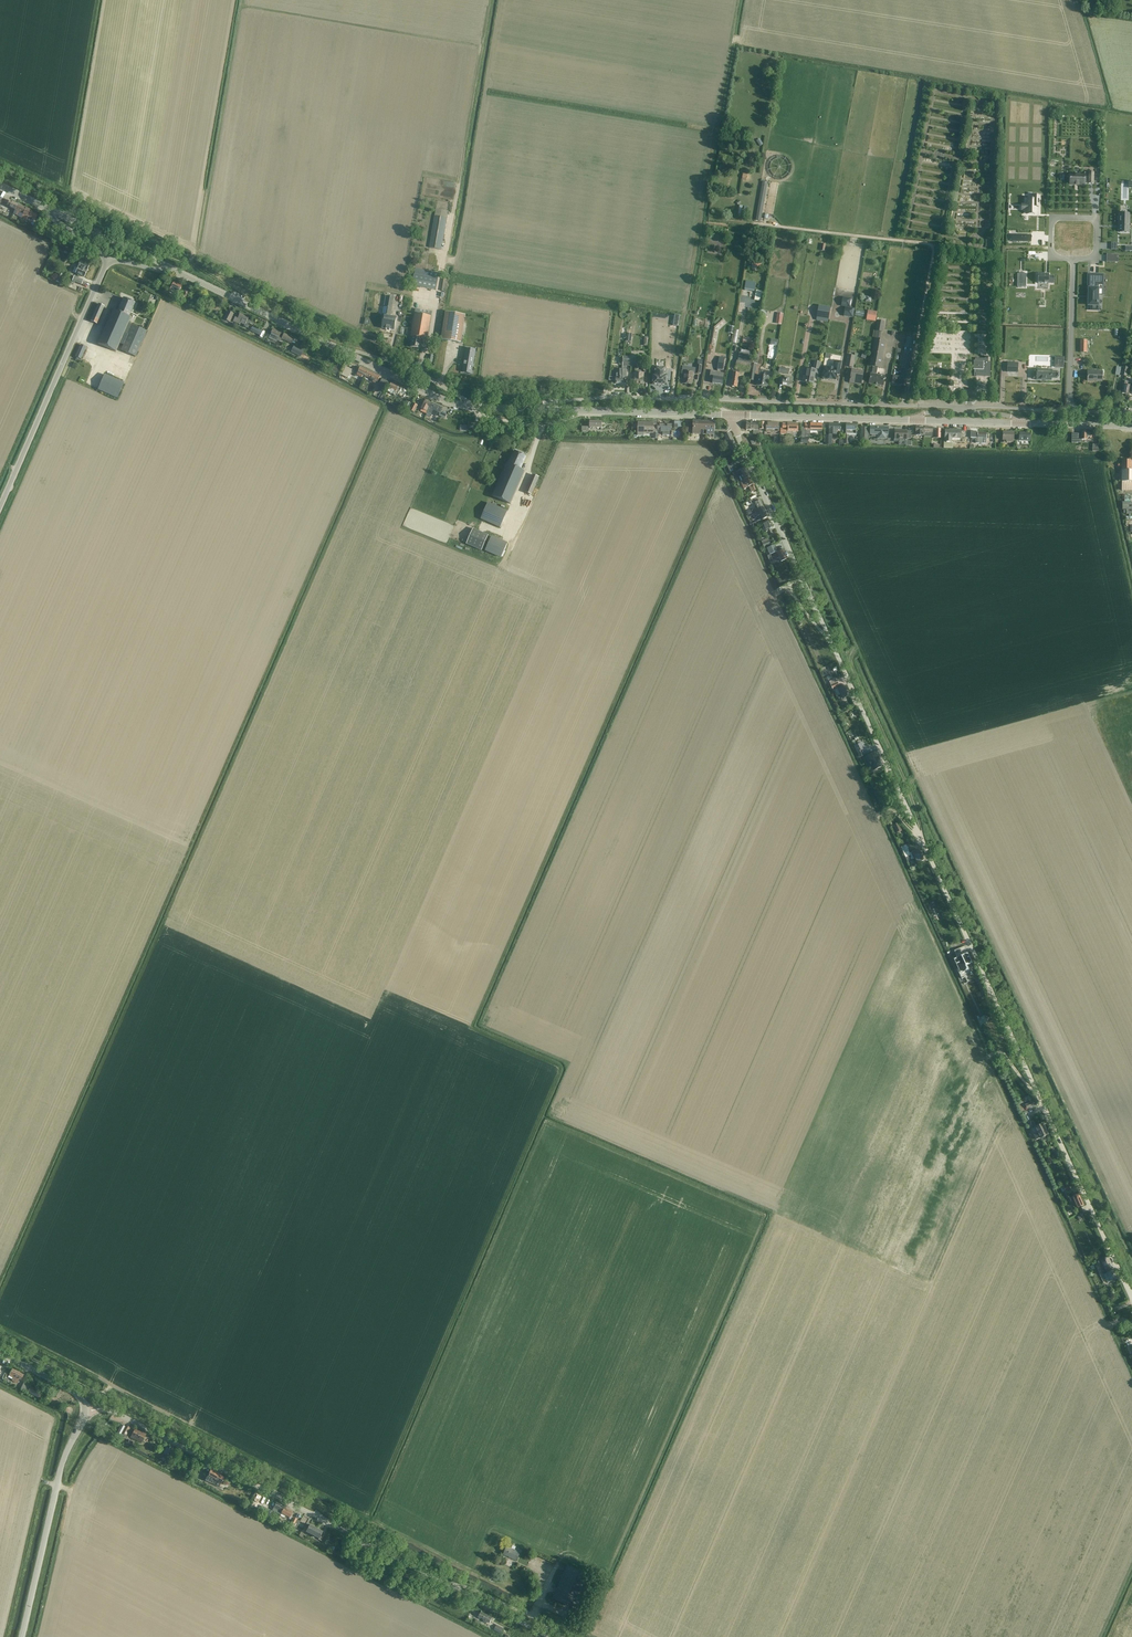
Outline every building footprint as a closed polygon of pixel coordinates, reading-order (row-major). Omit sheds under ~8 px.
[(727,168),(725,163),(717,166),(720,171),(727,168)] [(1070,175),(1070,184),(1084,185),(1084,182),(1089,182),(1089,184),(1093,184),(1093,172),(1089,172),(1089,177),(1085,177),(1085,175),(1070,175)] [(762,185),(756,220),(760,221),(761,221),(767,186),(762,185)] [(1027,204),(1025,204),(1025,210),(1027,210),(1027,214),(1036,214),(1036,207),(1039,207),(1039,195),(1033,195),(1033,200),(1027,200),(1027,204)] [(10,201),(7,206),(15,210),(18,204),(10,201)] [(15,211),(14,213),(22,217),(26,219),(28,216),(31,218),(34,220),(38,216),(35,213),(35,212),(30,210),(26,209),(18,205),(18,204),(15,210),(15,211)] [(435,216),(429,248),(433,249),(441,250),(446,218),(447,213),(447,211),(436,209),(435,216)] [(1120,214),(1119,232),(1129,232),(1129,214),(1120,214)] [(75,267),(73,272),(75,273),(84,277),(89,266),(80,262),(77,268),(75,267)] [(408,282),(412,283),(412,286),(414,286),(436,290),(439,273),(415,269),(414,275),(410,274),(408,282)] [(59,272),(55,281),(59,283),(64,275),(59,272)] [(1038,274),(1037,290),(1049,290),(1050,284),(1053,284),(1054,276),(1049,276),(1049,274),(1038,274)] [(1089,289),(1089,305),(1092,306),(1092,309),(1097,309),(1098,289),(1096,289),(1096,284),(1103,284),(1103,275),(1098,275),(1090,275),(1090,289),(1089,289)] [(174,281),(170,290),(178,294),(182,285),(174,281)] [(746,281),(744,290),(754,292),(756,283),(746,281)] [(383,314),(381,323),(383,323),(383,325),(382,328),(386,329),(386,330),(390,330),(394,330),(395,327),(396,318),(391,317),(392,310),(392,309),(394,297),(387,296),(386,296),(386,297),(385,305),(384,307),(383,314)] [(845,307),(844,316),(852,318),(854,309),(850,308),(852,299),(843,297),(841,306),(845,307)] [(113,310),(98,344),(115,352),(117,349),(128,323),(130,318),(129,317),(135,303),(123,298),(117,312),(113,310)] [(98,304),(90,321),(97,324),(104,307),(98,304)] [(819,306),(817,318),(829,319),(830,307),(819,306)] [(432,312),(415,309),(414,313),(415,313),(411,336),(412,337),(410,347),(420,349),(422,338),(427,339),(431,316),(432,312)] [(228,310),(224,316),(223,319),(230,323),(231,320),(234,313),(228,310)] [(866,320),(876,322),(877,312),(868,310),(866,320)] [(445,312),(441,340),(448,341),(461,343),(464,322),(466,315),(445,312)] [(240,323),(245,325),(244,327),(248,328),(251,321),(247,319),(248,318),(240,314),(238,318),(235,316),(233,322),(239,325),(240,323)] [(715,325),(713,327),(715,329),(724,321),(722,319),(721,319),(720,318),(714,323),(715,325)] [(877,321),(876,331),(881,332),(883,332),(885,322),(877,321)] [(132,325),(120,350),(135,357),(147,332),(146,331),(132,325)] [(276,342),(277,341),(280,342),(281,339),(291,344),(293,338),(284,334),(284,335),(273,330),(270,335),(269,338),(276,342)] [(907,337),(905,348),(906,348),(905,351),(909,351),(909,350),(910,348),(911,349),(913,339),(915,339),(915,336),(909,335),(909,337),(907,337)] [(871,374),(869,383),(882,386),(883,380),(885,379),(882,374),(880,376),(876,375),(878,368),(880,368),(885,341),(880,340),(874,339),(869,366),(873,367),(871,374)] [(75,357),(81,359),(86,347),(81,345),(75,357)] [(294,345),(291,352),(297,355),(300,349),(295,346),(294,346),(294,345)] [(466,348),(462,372),(472,374),(476,350),(466,348)] [(904,350),(901,369),(908,370),(912,352),(909,351),(905,351),(904,350)] [(733,373),(730,386),(737,387),(739,374),(740,369),(749,371),(751,363),(751,360),(752,357),(752,355),(741,353),(739,353),(739,356),(739,357),(738,360),(737,360),(735,368),(736,369),(736,371),(733,371),(733,373)] [(845,366),(853,368),(855,356),(847,355),(845,366)] [(623,365),(623,366),(626,366),(635,366),(635,357),(623,357),(623,365)] [(974,370),(974,376),(975,376),(975,373),(976,373),(975,376),(990,377),(991,362),(988,362),(988,357),(985,357),(984,359),(975,358),(975,361),(973,361),(973,370),(974,370)] [(1055,357),(1055,367),(1063,367),(1064,357),(1055,357)] [(805,368),(803,382),(813,384),(815,373),(818,374),(820,362),(815,361),(813,370),(805,368)] [(823,378),(823,379),(828,380),(828,379),(836,380),(837,375),(839,375),(841,362),(835,361),(835,362),(834,362),(834,365),(834,369),(825,367),(823,378)] [(754,381),(755,372),(757,372),(758,364),(752,363),(750,371),(749,380),(754,381)] [(1008,363),(1008,372),(1018,373),(1018,363),(1008,363)] [(346,366),(342,375),(348,378),(352,369),(346,366)] [(363,375),(365,376),(368,370),(360,366),(356,375),(362,377),(363,375)] [(616,381),(616,384),(626,384),(626,370),(626,366),(623,366),(623,370),(616,370),(616,377),(616,378),(616,381)] [(682,366),(681,374),(684,375),(683,383),(692,385),(693,373),(696,373),(697,368),(694,368),(682,366)] [(665,368),(656,368),(656,373),(655,373),(655,376),(653,376),(653,384),(666,385),(667,376),(664,376),(665,368)] [(368,370),(365,376),(368,378),(374,381),(374,380),(377,382),(380,376),(368,370)] [(1033,379),(1036,379),(1036,380),(1051,380),(1051,378),(1057,379),(1059,377),(1059,374),(1057,371),(1051,371),(1051,370),(1036,370),(1033,370),(1033,379)] [(709,377),(709,378),(711,378),(711,380),(712,380),(712,383),(722,384),(723,374),(717,373),(717,372),(713,371),(710,371),(709,377)] [(852,371),(850,383),(861,385),(863,373),(852,371)] [(1087,371),(1087,381),(1102,382),(1102,371),(1087,371)] [(634,373),(634,384),(643,384),(643,373),(634,373)] [(758,375),(756,386),(760,386),(760,388),(762,388),(763,387),(767,388),(769,377),(768,377),(768,376),(768,375),(768,374),(766,373),(765,373),(764,374),(763,375),(763,376),(758,375)] [(893,376),(892,383),(903,385),(905,374),(901,373),(900,377),(893,376)] [(124,383),(105,375),(99,388),(98,390),(117,398),(124,383)] [(784,376),(783,385),(791,387),(793,377),(784,376)] [(388,382),(382,379),(377,391),(383,394),(388,382)] [(392,382),(387,392),(394,396),(395,394),(396,394),(403,398),(404,397),(407,391),(399,388),(399,386),(392,382)] [(1123,393),(1125,394),(1126,395),(1128,394),(1130,386),(1131,386),(1131,383),(1124,382),(1124,385),(1123,393)] [(426,399),(421,409),(422,409),(425,410),(424,412),(424,413),(426,414),(427,412),(427,411),(428,411),(429,408),(428,407),(431,402),(426,399)] [(427,411),(427,412),(428,412),(432,413),(436,416),(438,412),(436,412),(437,411),(439,406),(431,402),(428,407),(429,408),(428,411),(427,411)] [(674,421),(674,428),(674,429),(677,429),(677,428),(682,428),(682,422),(674,421)] [(638,422),(637,436),(643,436),(643,433),(653,433),(653,423),(638,422)] [(693,434),(703,435),(704,422),(693,422),(693,434)] [(704,422),(703,435),(713,435),(714,422),(704,422)] [(746,422),(746,430),(753,430),(753,435),(759,435),(759,430),(758,430),(758,422),(746,422)] [(779,423),(766,423),(766,432),(772,432),(772,430),(775,430),(775,432),(778,432),(779,423)] [(782,423),(782,428),(786,429),(787,429),(787,432),(797,432),(797,429),(798,429),(798,423),(787,423),(782,423)] [(802,431),(801,437),(805,437),(810,437),(810,431),(817,431),(818,432),(820,432),(821,431),(822,431),(822,424),(819,424),(805,423),(805,428),(802,428),(802,431)] [(657,424),(657,431),(661,431),(661,432),(663,432),(663,435),(671,435),(671,431),(672,431),(672,424),(657,424)] [(829,435),(836,435),(840,435),(841,424),(829,424),(829,435)] [(849,445),(849,435),(856,435),(857,424),(845,424),(845,434),(844,434),(844,444),(849,445)] [(888,435),(888,427),(870,427),(870,435),(878,435),(877,438),(886,438),(886,435),(888,435)] [(924,436),(924,433),(924,427),(916,427),(915,436),(924,436)] [(924,427),(924,433),(928,433),(928,435),(932,435),(932,433),(933,427),(924,427)] [(895,435),(895,440),(900,440),(899,444),(899,445),(906,445),(906,444),(906,440),(906,439),(907,431),(895,430),(895,435)] [(945,438),(944,438),(944,443),(952,443),(952,442),(962,442),(963,439),(961,438),(961,430),(953,430),(945,430),(945,438)] [(970,438),(976,438),(976,443),(983,444),(983,438),(986,438),(986,432),(978,432),(978,435),(976,435),(976,431),(971,431),(970,438)] [(1081,443),(1081,440),(1091,440),(1092,433),(1087,433),(1087,431),(1081,431),(1081,434),(1072,434),(1071,443),(1081,443)] [(1003,432),(1003,441),(1006,441),(1006,442),(1007,442),(1013,443),(1013,441),(1014,432),(1003,432)] [(1020,439),(1020,441),(1030,441),(1030,439),(1030,433),(1021,433),(1020,433),(1020,439)] [(507,463),(492,496),(511,504),(525,471),(520,469),(526,456),(514,451),(509,464),(507,463)] [(1131,491),(1131,471),(1131,461),(1121,461),(1121,463),(1118,463),(1118,467),(1121,467),(1121,491),(1131,491)] [(732,463),(727,466),(729,471),(733,470),(733,472),(734,472),(736,471),(735,469),(732,463)] [(740,470),(736,472),(738,478),(739,477),(740,477),(742,481),(744,480),(749,478),(750,477),(746,467),(740,470)] [(532,495),(533,495),(535,491),(533,491),(539,477),(533,475),(525,492),(532,495)] [(742,481),(740,482),(744,489),(745,489),(749,487),(751,492),(756,490),(754,484),(750,477),(749,478),(744,480),(742,481)] [(1131,514),(1131,502),(1131,496),(1124,495),(1124,502),(1123,502),(1123,510),(1127,510),(1126,514),(1129,514),(1131,514)] [(757,498),(749,501),(751,505),(755,503),(757,508),(753,510),(754,512),(764,508),(760,500),(758,501),(757,498)] [(500,527),(507,511),(488,503),(481,519),(500,527)] [(754,512),(754,513),(756,517),(757,517),(758,521),(762,519),(768,517),(764,508),(754,512)] [(762,524),(766,532),(767,532),(769,535),(774,533),(772,528),(773,528),(770,521),(762,524)] [(466,544),(482,551),(488,535),(473,529),(466,544)] [(508,543),(492,536),(485,551),(501,558),(508,543)] [(770,555),(777,551),(774,545),(767,548),(770,555)] [(781,562),(787,559),(783,550),(775,554),(777,558),(779,557),(781,562)] [(843,699),(850,695),(851,695),(846,685),(838,689),(843,699)] [(861,743),(855,746),(857,752),(864,749),(861,743)] [(868,757),(870,761),(869,761),(869,762),(869,761),(871,765),(871,766),(871,765),(872,765),(874,769),(873,769),(874,769),(882,765),(881,765),(880,761),(878,757),(879,757),(878,757),(876,753),(868,757)] [(911,853),(910,853),(911,855),(912,859),(913,859),(914,859),(914,858),(917,864),(920,862),(925,860),(922,852),(920,852),(919,849),(911,853)] [(964,946),(954,950),(958,958),(954,959),(958,968),(957,969),(962,979),(973,974),(970,968),(968,969),(967,965),(972,963),(967,953),(967,954),(964,946)] [(987,1014),(980,1017),(983,1024),(990,1021),(987,1014)] [(1042,1124),(1031,1129),(1036,1140),(1048,1134),(1046,1129),(1045,1130),(1042,1124)] [(1078,1207),(1082,1205),(1083,1204),(1079,1194),(1077,1195),(1076,1194),(1073,1195),(1074,1196),(1073,1197),(1078,1207)] [(1108,1257),(1098,1262),(1100,1265),(1102,1264),(1105,1269),(1112,1266),(1108,1257)] [(1107,1282),(1117,1278),(1114,1270),(1104,1274),(1107,1282)] [(9,1377),(13,1379),(12,1381),(17,1384),(20,1379),(21,1379),(23,1375),(13,1369),(9,1377)] [(36,1389),(31,1386),(28,1392),(39,1397),(42,1392),(40,1391),(41,1389),(36,1387),(36,1389)] [(130,1428),(125,1425),(125,1426),(121,1424),(117,1432),(121,1433),(122,1433),(126,1435),(130,1428)] [(136,1437),(136,1436),(141,1438),(144,1433),(135,1429),(132,1435),(136,1437)] [(211,1469),(205,1480),(217,1486),(218,1482),(221,1483),(224,1478),(219,1475),(219,1473),(211,1469)] [(274,1508),(282,1512),(285,1507),(277,1503),(274,1508)] [(262,1506),(259,1512),(270,1517),(273,1512),(262,1506)] [(289,1518),(290,1516),(293,1511),(285,1507),(282,1512),(281,1513),(289,1518)] [(305,1526),(302,1531),(306,1533),(306,1532),(313,1535),(316,1528),(310,1525),(308,1528),(305,1526)] [(316,1528),(313,1535),(319,1538),(318,1539),(321,1541),(324,1536),(321,1534),(323,1531),(316,1528)] [(520,1552),(515,1550),(516,1547),(513,1545),(511,1548),(507,1546),(504,1554),(517,1560),(520,1552)] [(567,1565),(552,1598),(577,1609),(592,1576),(567,1565)] [(481,1612),(478,1617),(484,1620),(483,1621),(486,1623),(487,1622),(490,1623),(492,1618),(481,1612)] [(497,1626),(495,1630),(501,1634),(503,1629),(497,1626)]
